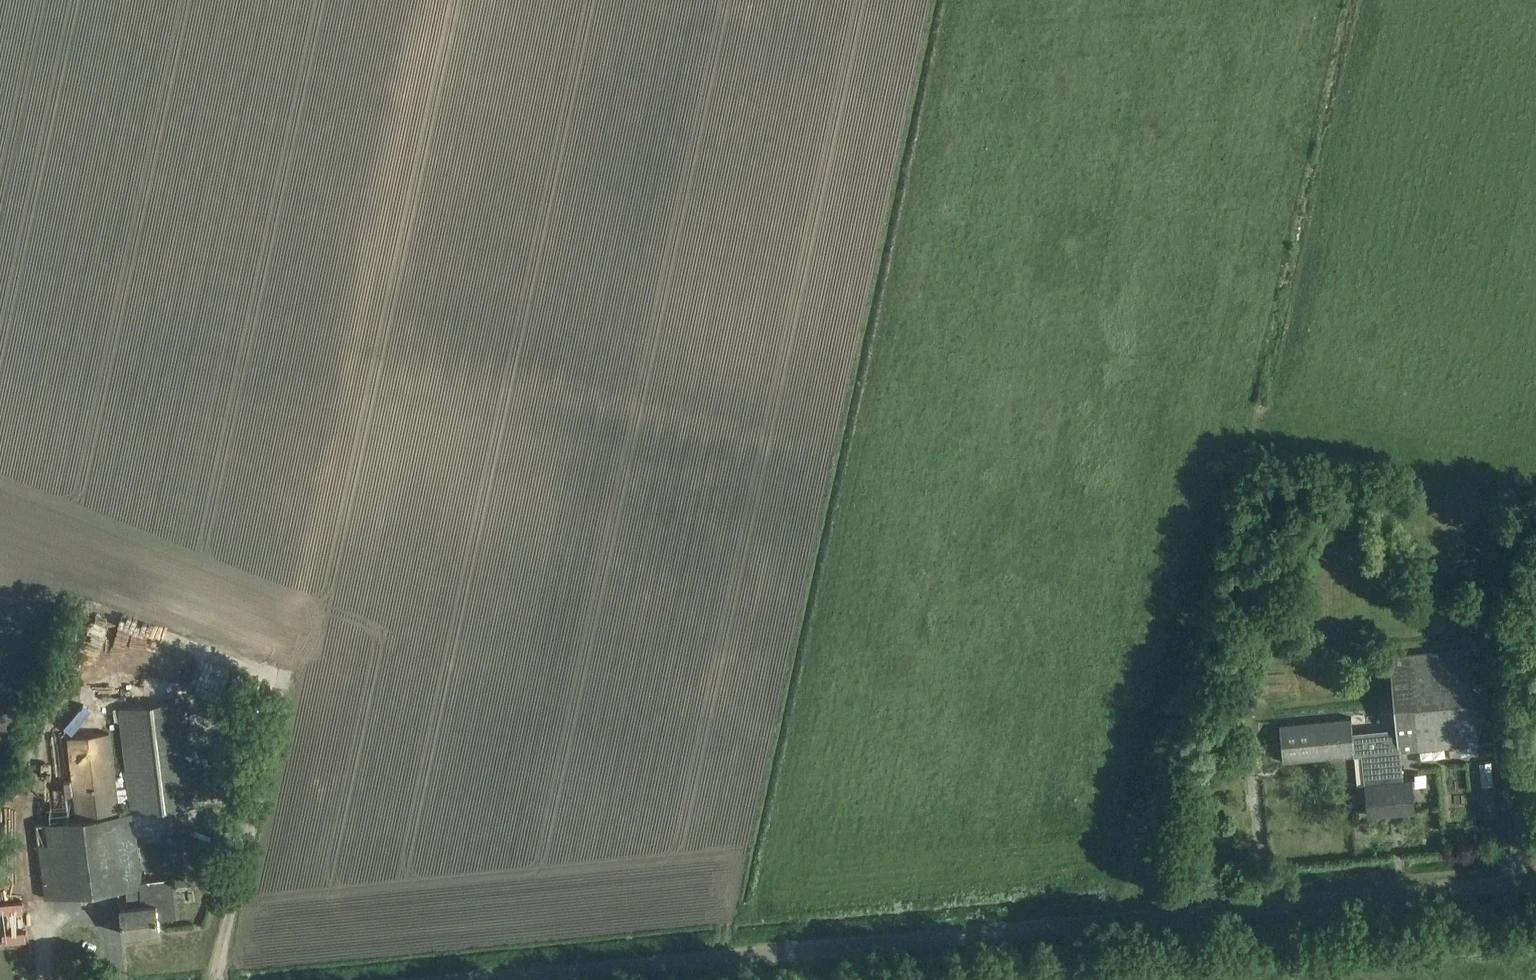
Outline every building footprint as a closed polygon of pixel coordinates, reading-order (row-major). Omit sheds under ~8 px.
[(1403,782),(1400,753),(1478,747),(1470,650),(1391,656),(1396,708),(1286,717),(1290,763),(1362,757),(1364,786),(1366,786),(1369,816),(1415,812),(1413,781),(1403,782)] [(132,813),(197,805),(183,701),(118,709),(132,813)] [(215,707),(217,733),(236,732),(234,706),(215,707)] [(120,817),(110,736),(68,740),(77,823),(38,828),(46,901),(126,892),(128,910),(122,911),(125,937),(161,933),(158,906),(143,908),(133,816),(120,817)]
